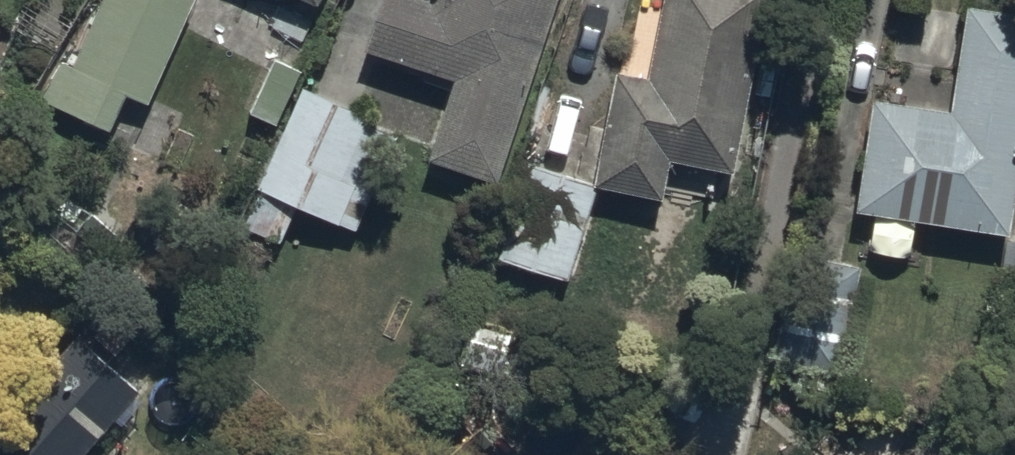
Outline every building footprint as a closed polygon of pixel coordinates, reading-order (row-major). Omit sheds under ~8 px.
[(33,92),(112,126),(128,89),(149,99),(192,0),(98,0),(71,61),(50,52),(33,92)] [(367,43),(458,72),(432,154),(500,176),(557,0),(381,0),(367,43)] [(650,75),(617,68),(595,182),(664,195),(672,155),(736,167),(768,0),(664,0),(650,75)] [(974,0),(967,0),(949,105),(879,93),(860,205),(1009,230),(1014,196),(1014,7),(974,0)] [(369,114),(304,85),(241,220),(282,239),(300,201),(356,227),(399,135),(366,120),(369,114)] [(523,162),(495,258),(570,279),(597,183),(595,182),(523,162)] [(867,261),(797,247),(775,357),(845,371),(867,261)] [(115,354),(140,324),(105,294),(0,415),(0,428),(31,454),(81,454),(116,415),(125,423),(145,400),(137,392),(146,381),(115,354)]
